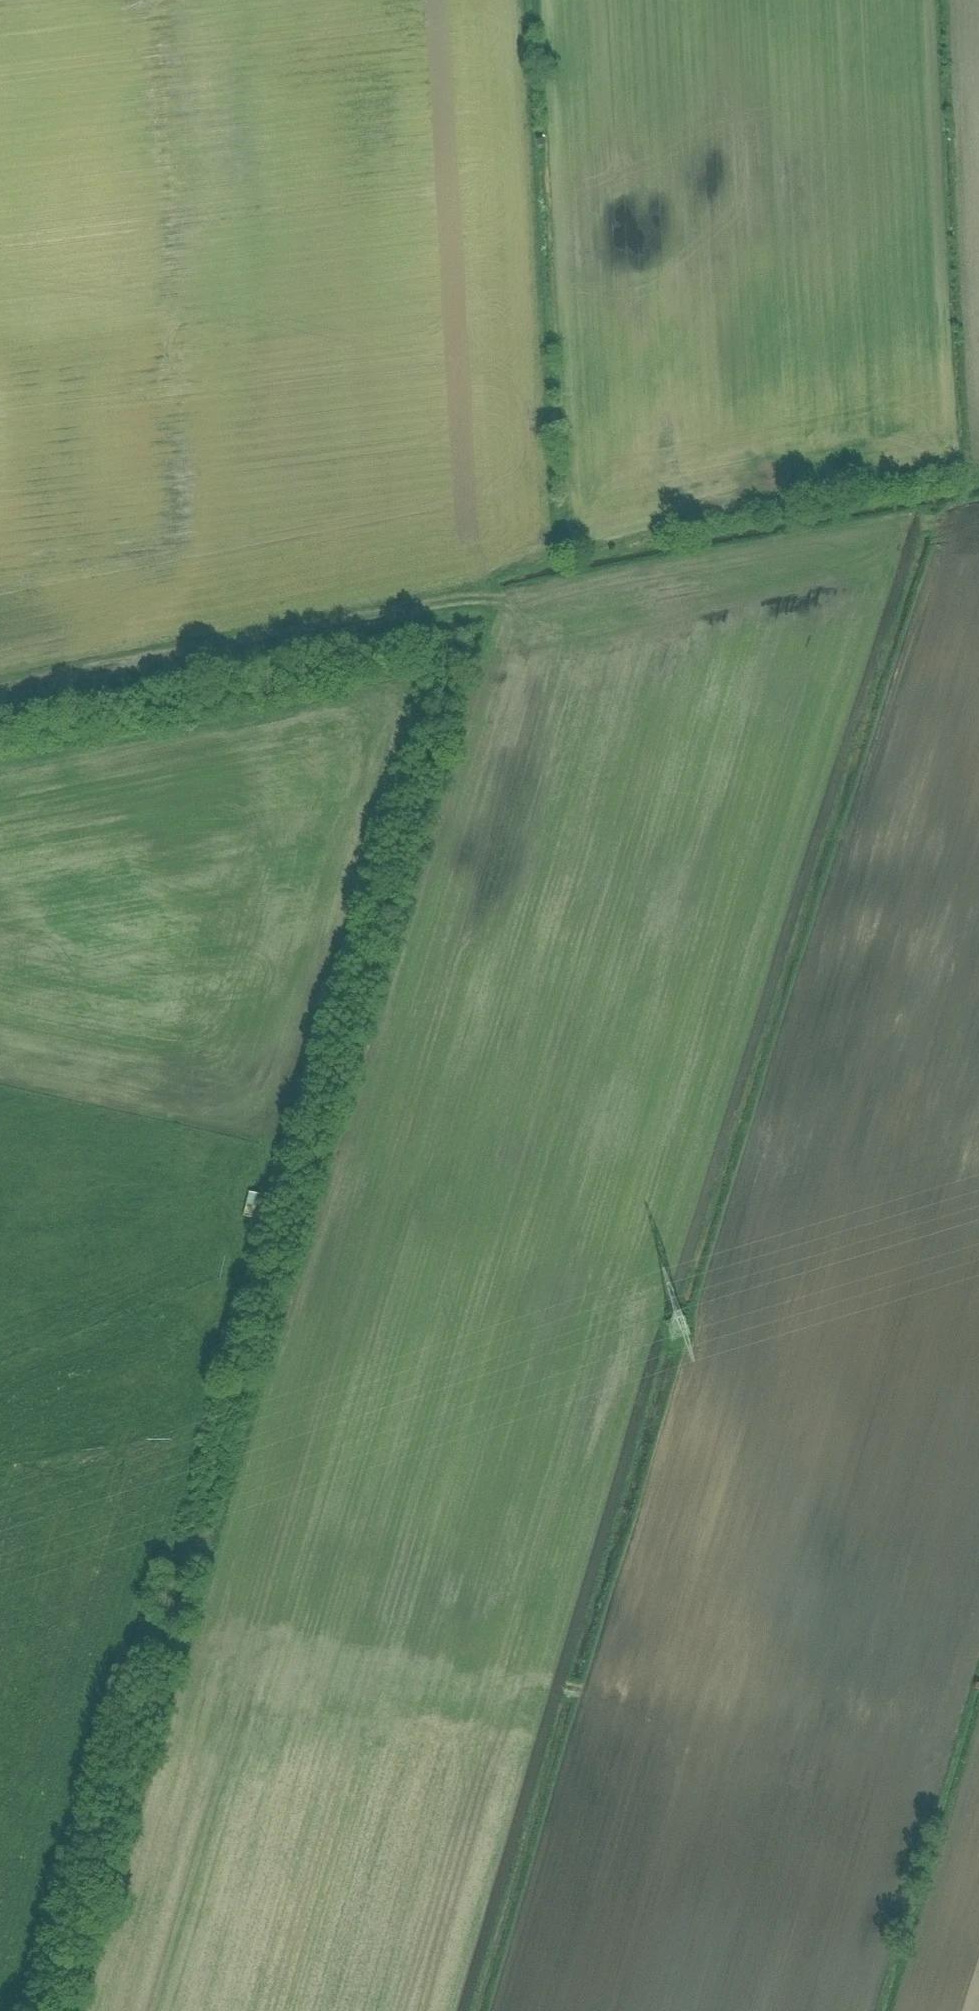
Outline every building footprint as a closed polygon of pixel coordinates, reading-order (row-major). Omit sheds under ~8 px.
[(260,1216),(263,1195),(244,1192),(241,1214),(260,1216)]
